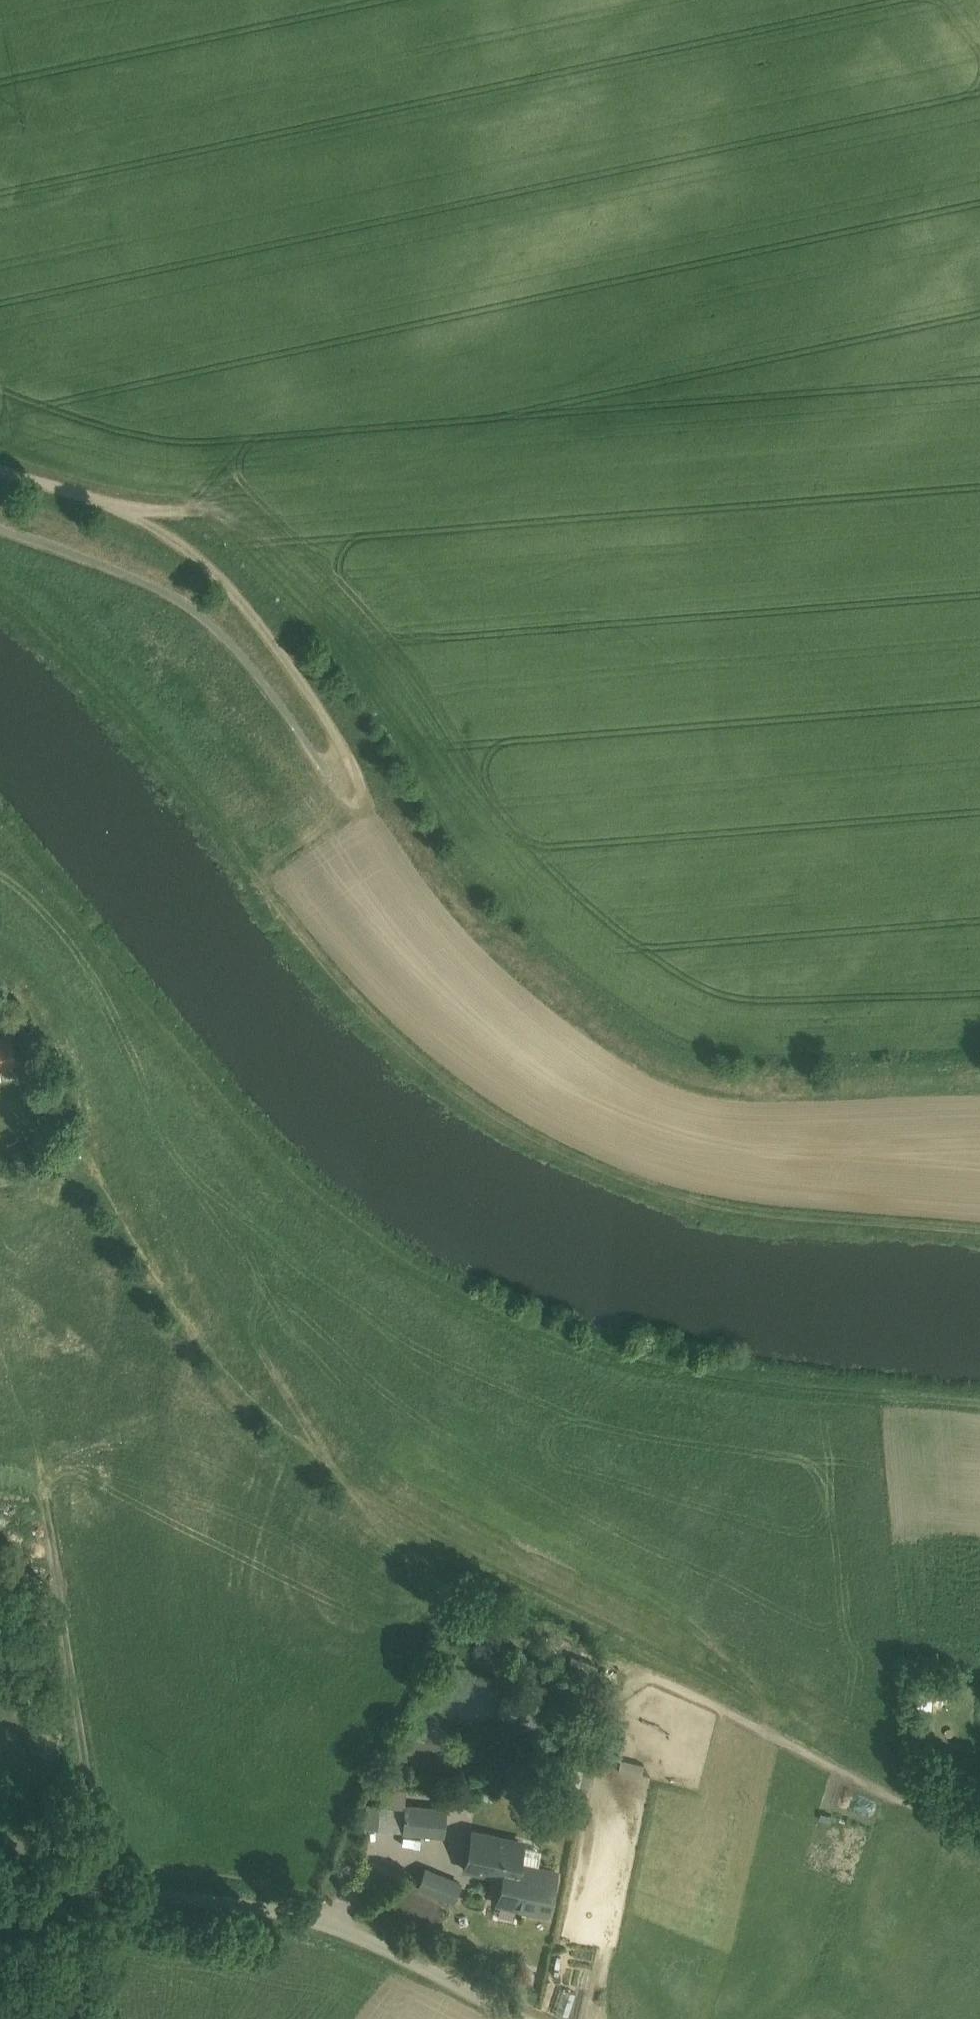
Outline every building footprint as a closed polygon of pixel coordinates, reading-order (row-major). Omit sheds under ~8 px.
[(16,1062),(11,1034),(0,1036),(0,1065),(16,1062)] [(382,1783),(383,1824),(449,1822),(448,1800),(412,1801),(411,1782),(382,1783)] [(560,1903),(565,1875),(530,1868),(535,1842),(483,1832),(476,1867),(508,1873),(504,1892),(560,1903)] [(432,1862),(420,1886),(455,1905),(468,1882),(432,1862)]
